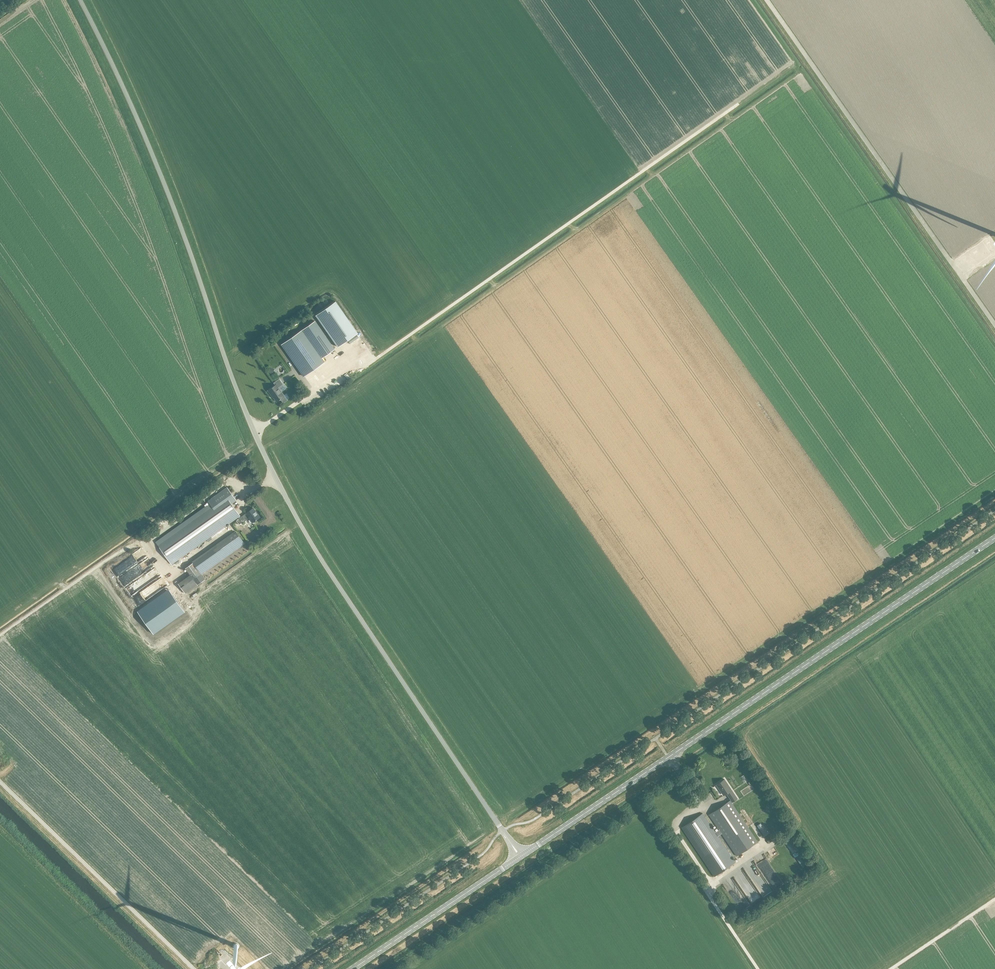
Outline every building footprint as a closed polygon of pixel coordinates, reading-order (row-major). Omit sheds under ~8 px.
[(338,347),(358,333),(336,301),(316,315),(338,347)] [(315,321),(282,344),(304,376),(324,362),(321,358),(335,349),(315,321)] [(283,384),(279,378),(273,383),(275,385),(268,390),(271,395),(272,395),(277,402),(281,399),(280,398),(284,396),(278,387),(283,384)] [(171,564),(193,549),(240,516),(231,504),(236,500),(227,487),(211,498),(214,503),(157,544),(171,564)] [(260,517),(253,508),(239,518),(242,523),(249,518),(252,522),(260,517)] [(225,529),(215,536),(217,538),(227,531),(225,529)] [(201,574),(244,544),(236,532),(193,563),(201,574)] [(190,575),(197,585),(205,579),(201,574),(193,563),(185,568),(190,575)] [(156,578),(161,574),(157,568),(152,572),(156,578)] [(118,580),(124,588),(131,582),(125,574),(118,580)] [(132,595),(147,582),(144,578),(128,590),(132,595)] [(152,626),(181,605),(166,584),(137,604),(152,626)] [(727,785),(723,779),(716,784),(719,789),(719,788),(724,795),(726,793),(731,800),(732,802),(737,799),(728,785),(727,785)] [(731,802),(732,802),(731,800),(709,815),(719,829),(715,832),(703,813),(681,827),(714,876),(735,862),(718,836),(721,833),(736,856),(757,842),(731,802)] [(767,833),(760,823),(757,825),(764,835),(767,833)] [(751,891),(749,894),(754,899),(757,897),(751,891)]
